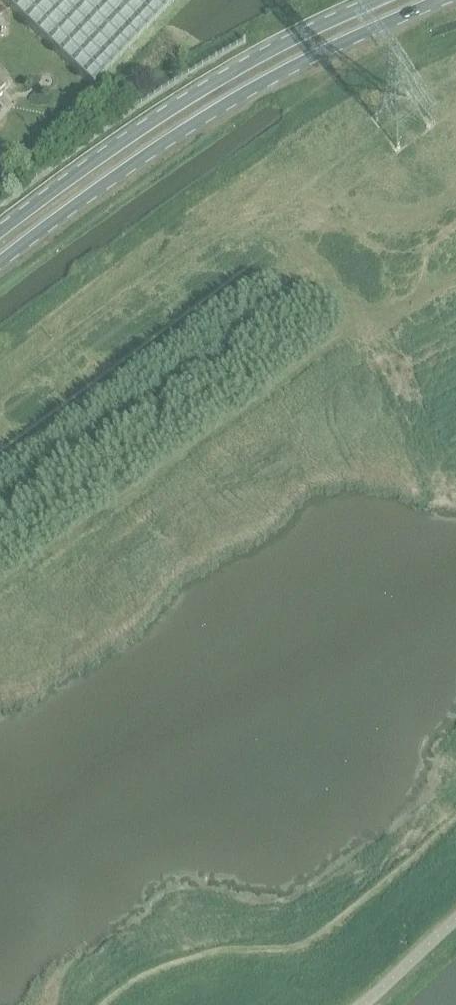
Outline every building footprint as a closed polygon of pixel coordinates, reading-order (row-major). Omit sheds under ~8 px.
[(92,87),(104,74),(175,0),(1,0),(92,87)] [(9,85),(0,76),(0,95),(9,85)]
